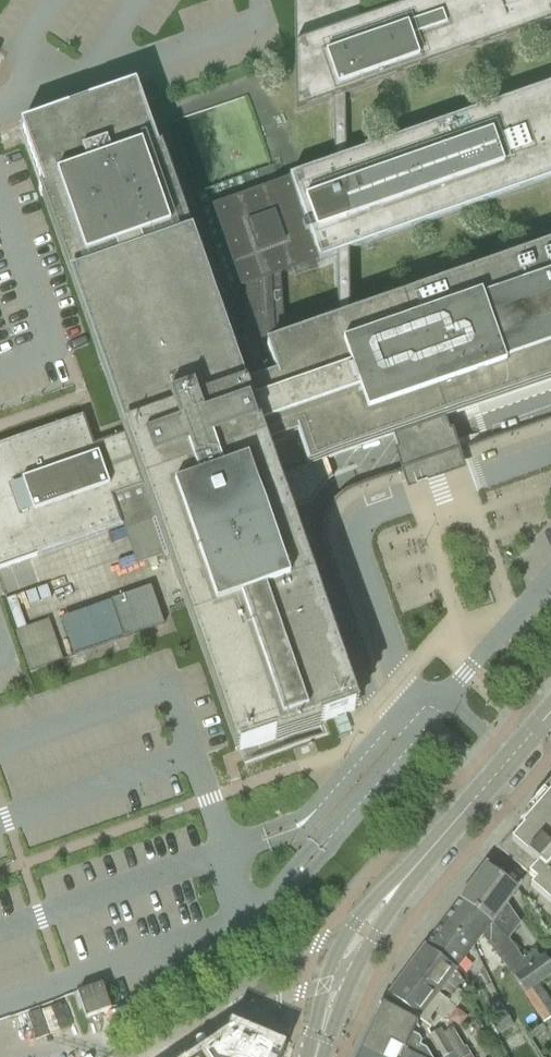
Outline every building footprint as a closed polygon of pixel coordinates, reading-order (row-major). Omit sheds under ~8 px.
[(296,113),(333,100),(334,163),(345,159),(343,96),(550,24),(550,0),(428,0),(422,2),(422,0),(408,0),(408,8),(369,22),(369,0),(293,0),(296,113)] [(30,558),(122,526),(146,518),(151,531),(157,529),(160,540),(165,538),(170,554),(171,556),(188,606),(195,626),(208,663),(212,674),(239,751),(319,723),(320,723),(324,721),(332,719),(354,711),(261,446),(295,434),(306,464),(279,474),(292,509),(294,509),(311,502),(314,497),(318,492),(322,487),(327,482),(332,478),(330,474),(325,458),(391,435),(397,451),(398,457),(402,468),(403,469),(414,499),(465,481),(455,451),(454,449),(451,438),(449,433),(443,417),(479,404),(550,379),(550,250),(348,321),(338,325),(284,344),(266,350),(277,381),(260,387),(242,393),(231,361),(159,155),(163,154),(161,147),(157,149),(135,86),(123,90),(21,126),(20,126),(20,127),(27,145),(32,160),(42,189),(38,190),(40,197),(45,195),(96,341),(128,433),(123,435),(101,443),(93,446),(83,417),(7,443),(0,446),(0,569),(30,558)] [(212,206),(241,287),(241,289),(246,288),(242,344),(249,356),(260,387),(277,381),(266,350),(284,344),(280,276),(319,262),(324,261),(336,256),(338,325),(348,321),(347,252),(550,181),(550,87),(345,159),(334,163),(301,175),(278,183),(275,184),(212,206)] [(150,587),(110,601),(123,639),(164,625),(150,587)] [(61,661),(47,620),(13,632),(28,673),(61,661)] [(510,842),(502,852),(534,881),(529,886),(550,905),(550,781),(524,812),(527,815),(518,825),(522,828),(510,842)] [(503,935),(506,939),(518,923),(501,911),(506,904),(517,889),(485,866),(460,900),(491,923),(492,923),(503,935)] [(460,900),(442,924),(473,947),(483,934),(490,944),(509,971),(522,962),(503,935),(492,923),(491,923),(460,900)] [(473,947),(442,924),(424,947),(455,971),(473,947)] [(424,947),(406,971),(387,996),(429,1027),(437,1017),(444,1022),(463,997),(461,996),(465,989),(455,972),(455,971),(424,947)] [(513,977),(544,1023),(550,1018),(550,1005),(537,985),(550,975),(550,967),(544,956),(513,977)] [(426,1049),(419,1046),(421,1042),(418,1037),(412,1034),(417,1024),(382,1006),(357,1056),(430,1056),(426,1049)] [(498,1035),(513,1026),(504,1012),(489,1021),(498,1035)] [(442,1056),(471,1056),(465,1047),(464,1048),(452,1029),(443,1035),(440,1029),(429,1036),(442,1056)] [(273,1050),(237,1035),(216,1050),(206,1056),(271,1056),(273,1050)]
